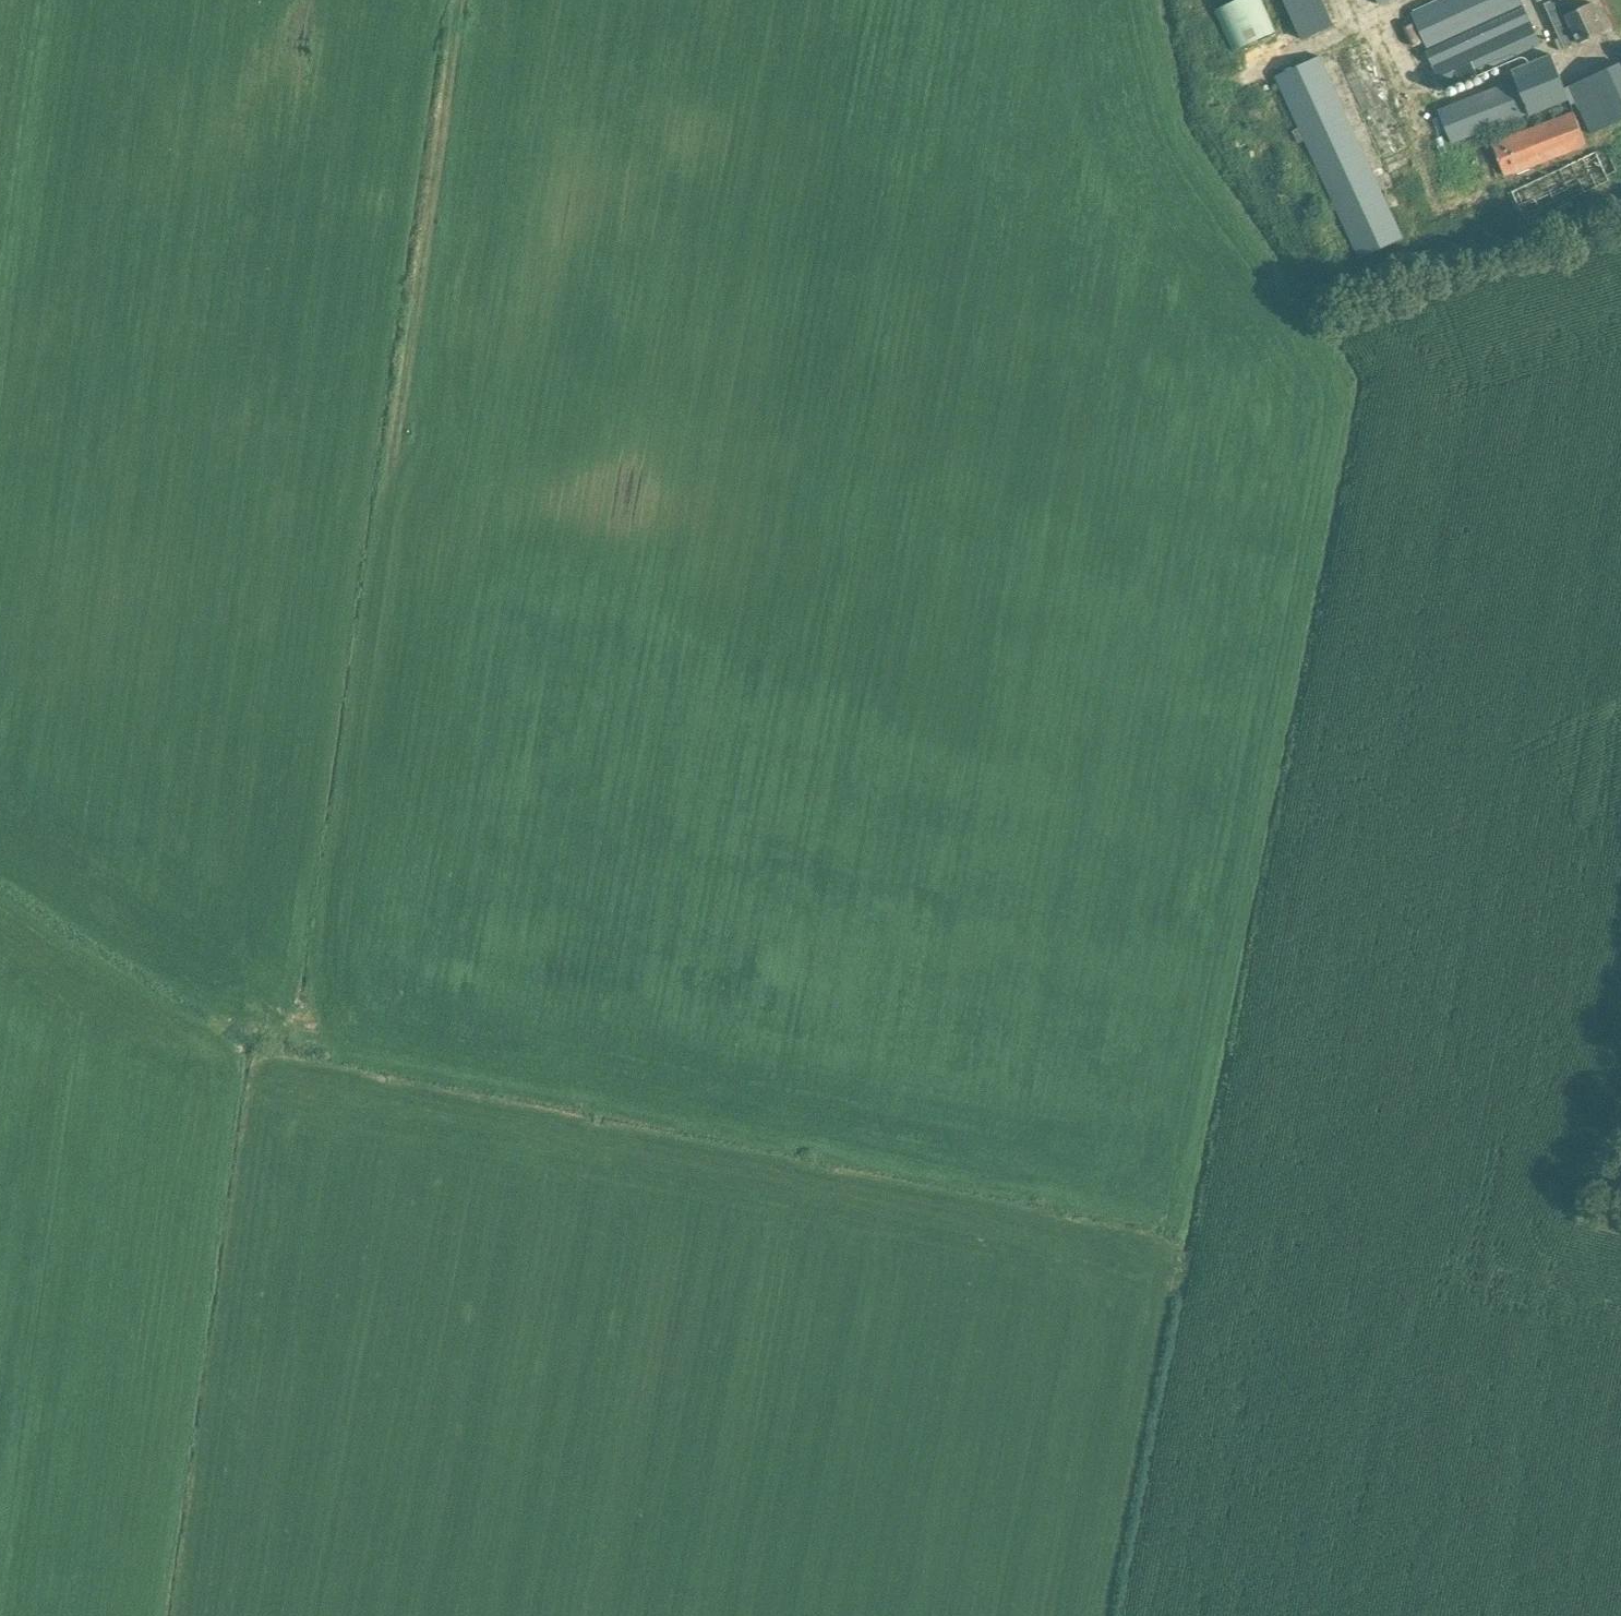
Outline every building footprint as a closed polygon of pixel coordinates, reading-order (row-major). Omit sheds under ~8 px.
[(1414,15),(1429,49),(1525,7),(1522,0),(1447,0),(1414,15)] [(1547,3),(1568,48),(1606,31),(1593,2),(1581,8),(1577,0),(1553,0),(1547,3)] [(1529,15),(1432,57),(1446,89),(1542,48),(1529,15)] [(1516,80),(1451,104),(1438,109),(1451,144),(1532,114),(1537,127),(1575,113),(1552,52),(1511,68),(1516,80)] [(1320,55),(1276,75),(1300,128),(1294,131),(1299,143),(1306,140),(1360,257),(1403,237),(1320,55)] [(1620,62),(1601,71),(1591,77),(1598,93),(1579,102),(1594,134),(1620,120),(1620,64),(1620,62)] [(1588,145),(1575,113),(1537,127),(1496,143),(1508,175),(1588,145)] [(1609,152),(1600,156),(1599,154),(1515,191),(1528,220),(1612,182),(1608,174),(1617,170),(1609,152)]
